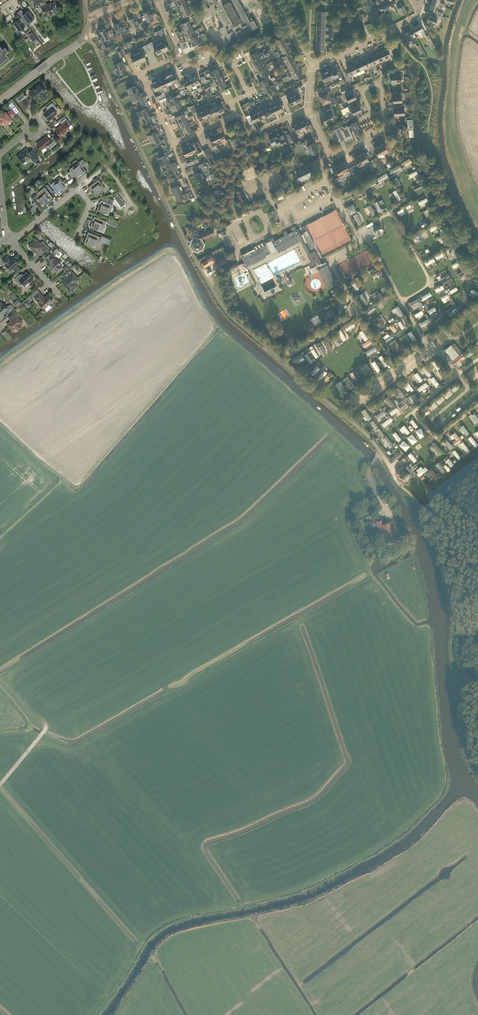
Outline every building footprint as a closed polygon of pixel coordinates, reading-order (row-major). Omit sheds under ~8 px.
[(41,6),(43,15),(56,12),(54,2),(46,4),(45,0),(33,0),(35,8),(41,6)] [(179,12),(188,8),(188,7),(187,4),(194,0),(189,0),(186,2),(177,6),(179,12)] [(210,6),(208,7),(212,14),(216,12),(224,25),(219,28),(223,35),(225,34),(229,41),(236,37),(237,39),(244,35),(244,34),(257,27),(254,20),(250,21),(238,0),(207,0),(210,6)] [(390,8),(393,6),(395,9),(397,13),(400,12),(401,14),(406,11),(403,5),(402,2),(398,4),(397,5),(394,0),(388,3),(390,8)] [(375,9),(372,2),(364,6),(367,12),(375,9)] [(436,11),(438,6),(439,6),(439,7),(444,9),(445,7),(443,6),(432,2),(429,9),(436,11)] [(188,8),(179,12),(182,17),(191,13),(189,9),(193,8),(192,5),(188,7),(188,8)] [(378,16),(375,9),(367,12),(370,19),(378,16)] [(26,14),(23,10),(19,13),(20,14),(29,25),(37,19),(30,11),(26,14)] [(144,13),(147,20),(143,21),(146,27),(151,24),(150,20),(153,19),(150,10),(144,13)] [(431,15),(429,15),(427,21),(431,22),(430,24),(434,25),(434,23),(435,24),(437,18),(444,20),(445,17),(442,16),(432,13),(431,15)] [(29,25),(20,14),(16,17),(19,21),(15,24),(21,32),(29,26),(29,25)] [(131,33),(136,30),(135,27),(139,25),(135,16),(129,19),(132,26),(129,27),(129,28),(130,32),(131,32),(131,33)] [(378,16),(370,19),(374,26),(381,22),(378,16)] [(194,20),(193,18),(189,20),(180,24),(183,30),(192,26),(191,25),(190,22),(194,20)] [(117,32),(114,34),(116,39),(117,41),(122,38),(120,33),(124,31),(120,22),(114,25),(117,32)] [(194,31),(192,27),(196,26),(198,25),(197,22),(195,23),(191,25),(192,26),(183,30),(185,35),(194,31)] [(423,29),(421,24),(414,28),(416,31),(413,33),(416,37),(419,35),(418,32),(421,31),(423,35),(425,33),(423,29)] [(101,36),(98,37),(103,48),(108,46),(105,39),(109,38),(106,29),(100,31),(101,36)] [(199,31),(197,29),(194,31),(185,35),(188,41),(197,37),(196,36),(195,33),(199,31)] [(414,38),(414,37),(410,30),(404,33),(406,36),(402,37),(406,44),(409,42),(408,41),(411,39),(413,44),(416,42),(414,38)] [(199,42),(197,38),(201,37),(200,34),(196,36),(197,37),(188,41),(190,46),(199,42)] [(433,48),(435,47),(428,34),(425,36),(433,48)] [(165,36),(163,37),(161,38),(162,41),(159,42),(163,52),(169,49),(165,41),(167,40),(165,36)] [(283,36),(276,40),(278,44),(286,40),(283,36)] [(278,44),(280,48),(288,44),(286,40),(278,44)] [(154,46),(158,54),(163,52),(159,42),(156,44),(154,41),(146,44),(148,49),(154,46)] [(146,44),(144,46),(138,48),(140,51),(137,53),(141,62),(146,59),(143,52),(148,49),(146,44)] [(290,47),(282,51),(284,55),(290,52),(292,51),(290,47)] [(263,51),(263,52),(259,54),(257,50),(249,55),(252,60),(268,52),(267,49),(263,51)] [(392,53),(390,55),(387,49),(380,52),(384,60),(390,57),(391,59),(394,58),(392,53)] [(132,51),(124,55),(126,59),(132,57),(135,65),(141,62),(137,53),(133,54),(132,51)] [(263,61),(262,58),(269,54),(268,52),(252,60),(255,66),(263,61)] [(290,52),(284,55),(282,56),(284,59),(281,61),(282,64),(293,57),(290,52)] [(384,60),(380,52),(374,55),(377,63),(384,60)] [(377,63),(374,55),(367,58),(370,66),(377,63)] [(282,64),(283,66),(287,64),(289,67),(296,63),(293,57),(282,64)] [(365,72),(368,71),(366,68),(370,66),(367,58),(360,61),(364,69),(365,72)] [(118,62),(116,59),(114,60),(115,64),(114,64),(118,73),(126,70),(122,61),(118,62)] [(265,65),(263,61),(255,66),(258,71),(270,65),(269,63),(265,65)] [(353,64),(357,72),(364,69),(360,61),(353,64)] [(289,67),(290,71),(287,72),(288,75),(299,68),(296,63),(289,67)] [(353,74),(354,76),(358,74),(357,72),(353,64),(347,68),(349,72),(346,74),(349,81),(352,80),(350,75),(353,74)] [(268,69),(271,67),(270,65),(258,71),(262,77),(269,73),(268,69)] [(210,72),(206,74),(207,76),(211,74),(212,78),(221,74),(218,68),(210,72)] [(289,77),(293,75),(295,78),(303,74),(299,68),(288,75),(286,76),(287,78),(289,77)] [(332,72),(331,69),(321,74),(325,81),(334,77),(335,78),(339,77),(336,70),(332,72)] [(397,74),(391,75),(391,82),(391,83),(392,84),(393,85),(394,85),(395,85),(395,84),(396,84),(396,83),(396,82),(402,82),(401,75),(404,75),(403,69),(397,70),(397,74)] [(173,82),(176,81),(178,85),(181,84),(179,79),(178,80),(174,71),(169,73),(173,82)] [(175,87),(173,82),(169,73),(163,76),(167,85),(168,85),(171,83),(173,88),(175,87)] [(210,83),(212,85),(223,80),(221,74),(212,78),(214,81),(210,83)] [(168,85),(167,85),(163,76),(158,78),(162,87),(165,86),(167,90),(168,90),(169,89),(170,89),(168,85)] [(156,90),(160,88),(162,93),(164,92),(162,87),(158,78),(152,81),(156,90)] [(261,86),(269,82),(267,78),(259,82),(261,86)] [(216,86),(218,89),(226,86),(223,80),(212,85),(213,88),(216,86)] [(138,81),(133,83),(135,85),(127,89),(129,95),(138,91),(137,87),(140,86),(138,81)] [(40,95),(43,99),(46,96),(44,92),(45,91),(40,84),(31,91),(36,98),(40,95)] [(273,90),(271,86),(263,90),(265,94),(273,90)] [(300,86),(294,89),(296,93),(292,94),(296,103),(302,101),(298,93),(302,91),(300,86)] [(323,105),(330,102),(331,104),(336,101),(334,97),(331,98),(329,93),(331,92),(329,86),(321,89),(323,94),(319,96),(323,105)] [(147,101),(143,92),(140,94),(138,91),(129,95),(132,100),(140,97),(141,99),(136,101),(138,105),(145,102),(145,101),(147,101)] [(349,94),(348,91),(343,94),(342,94),(345,99),(347,98),(348,102),(356,98),(353,92),(349,94)] [(396,92),(397,95),(393,96),(393,102),(402,102),(402,97),(404,97),(403,92),(396,92)] [(180,94),(175,96),(166,100),(169,106),(178,101),(176,98),(181,96),(180,94)] [(281,96),(283,102),(288,100),(291,106),(296,103),(292,94),(287,97),(286,94),(281,96)] [(169,106),(172,111),(181,107),(179,103),(183,101),(182,99),(178,101),(169,106)] [(220,103),(217,105),(215,101),(213,102),(218,114),(224,111),(223,109),(226,107),(223,100),(220,102),(220,103)] [(279,102),(276,104),(274,100),(272,101),(277,113),(283,110),(279,102)] [(271,106),(268,107),(268,108),(271,114),(272,116),(277,113),(272,101),(270,102),(271,106)] [(53,117),(52,116),(57,113),(55,110),(57,108),(52,102),(47,106),(49,109),(44,113),(49,120),(53,117)] [(209,108),(212,115),(212,117),(218,114),(213,102),(210,103),(212,107),(209,108)] [(146,105),(144,106),(145,109),(137,112),(140,118),(149,114),(147,110),(151,109),(148,104),(146,105)] [(262,104),(260,105),(265,117),(271,114),(268,108),(268,107),(267,106),(264,108),(262,104)] [(353,104),(348,106),(350,111),(352,110),(354,114),(362,110),(359,104),(354,107),(353,104)] [(394,108),(394,109),(393,110),(393,111),(394,112),(394,115),(404,114),(404,107),(407,107),(407,104),(400,105),(400,108),(394,108)] [(209,108),(208,107),(205,109),(203,105),(201,106),(206,118),(212,115),(209,108)] [(258,106),(259,110),(256,111),(260,120),(265,117),(260,105),(258,106)] [(200,111),(197,112),(200,121),(206,118),(201,106),(198,107),(200,111)] [(326,111),(328,114),(322,116),(325,122),(333,118),(332,115),(334,113),(332,108),(326,111)] [(7,113),(6,111),(0,116),(1,118),(0,119),(0,121),(2,123),(4,121),(6,123),(12,119),(11,117),(16,113),(12,109),(7,113)] [(176,116),(174,117),(177,123),(186,118),(185,118),(184,115),(189,112),(188,110),(186,109),(182,111),(181,111),(175,114),(176,116)] [(251,109),(248,110),(246,111),(248,114),(250,113),(250,114),(254,122),(260,120),(256,111),(252,113),(251,109)] [(150,120),(151,123),(156,121),(154,115),(150,117),(149,114),(140,118),(142,123),(150,120)] [(63,123),(55,129),(58,132),(58,133),(59,133),(61,136),(70,129),(68,127),(71,125),(65,116),(60,120),(63,123)] [(188,123),(187,120),(191,118),(190,116),(185,118),(186,118),(177,123),(179,128),(188,124),(188,123)] [(311,124),(308,125),(305,119),(299,122),(303,130),(306,129),(307,132),(313,129),(311,124)] [(179,128),(182,134),(191,129),(189,125),(194,123),(193,121),(188,123),(188,124),(179,128)] [(361,130),(356,121),(350,124),(351,125),(348,127),(348,125),(344,127),(343,125),(331,131),(332,132),(330,133),(334,141),(339,141),(340,141),(340,140),(340,139),(342,138),(343,140),(345,139),(346,141),(353,137),(350,131),(353,130),(355,133),(361,130)] [(294,127),(292,128),(296,136),(299,135),(298,133),(303,130),(299,122),(293,124),(294,127)] [(390,136),(399,139),(402,132),(405,133),(407,127),(401,125),(400,128),(394,126),(390,136)] [(159,127),(154,129),(155,132),(147,135),(150,141),(159,137),(158,133),(161,132),(159,127)] [(217,143),(216,142),(225,138),(222,131),(213,135),(213,134),(212,134),(217,143)] [(277,135),(274,137),(271,131),(267,133),(264,135),(268,143),(271,141),(272,145),(276,143),(277,145),(282,143),(283,145),(287,144),(288,146),(294,143),(291,135),(290,136),(289,133),(285,135),(285,133),(280,135),(280,134),(280,133),(279,133),(278,133),(277,133),(277,134),(277,135)] [(207,138),(206,139),(209,146),(217,143),(212,134),(207,137),(207,138)] [(43,140),(42,141),(41,140),(36,144),(41,150),(47,145),(50,148),(57,143),(52,136),(49,139),(47,136),(43,139),(43,140)] [(152,146),(160,143),(162,147),(163,149),(168,147),(167,145),(164,138),(161,140),(159,137),(150,141),(152,146)] [(311,144),(310,143),(311,142),(310,139),(301,143),(305,150),(308,149),(311,154),(318,151),(314,142),(311,144)] [(199,142),(197,143),(197,141),(191,144),(195,153),(202,150),(199,142)] [(389,155),(391,154),(394,152),(391,146),(388,148),(384,143),(379,145),(384,154),(387,152),(389,155)] [(182,149),(185,156),(195,152),(195,153),(191,144),(191,145),(182,149)] [(374,148),(381,160),(383,158),(381,155),(384,154),(379,145),(374,148)] [(161,153),(164,152),(165,155),(158,158),(160,164),(169,160),(168,156),(172,155),(168,147),(163,149),(160,150),(161,153)] [(30,157),(34,161),(39,158),(32,149),(29,152),(26,148),(22,151),(22,152),(17,156),(22,163),(30,157)] [(369,165),(371,163),(364,152),(359,155),(364,163),(367,162),(369,165)] [(294,164),(299,162),(295,154),(291,156),(294,164)] [(358,165),(356,166),(358,171),(363,168),(361,165),(364,163),(359,155),(354,158),(358,165)] [(381,171),(384,169),(378,158),(375,160),(381,171)] [(72,177),(74,175),(78,179),(87,172),(82,166),(85,163),(83,160),(74,166),(73,166),(69,169),(70,170),(68,172),(72,177)] [(173,171),(178,169),(175,162),(171,164),(169,160),(160,164),(163,170),(171,167),(173,171)] [(201,171),(194,174),(199,184),(207,181),(203,173),(210,170),(206,162),(198,165),(201,171)] [(350,167),(348,168),(345,162),(340,165),(346,176),(353,172),(350,167)] [(396,174),(399,172),(397,169),(400,167),(398,164),(389,169),(391,172),(395,171),(396,174)] [(311,176),(310,172),(310,170),(313,169),(311,165),(296,172),(299,178),(300,177),(301,180),(311,176)] [(337,181),(346,176),(340,165),(335,168),(337,171),(332,174),(337,181)] [(382,184),(393,178),(388,170),(377,176),(382,184)] [(105,188),(101,183),(102,183),(97,177),(93,180),(94,182),(88,187),(96,196),(102,191),(101,191),(105,188)] [(185,185),(182,177),(176,179),(179,185),(171,188),(174,194),(183,190),(181,187),(185,185)] [(62,181),(60,178),(55,182),(54,181),(50,184),(59,194),(61,192),(60,190),(62,188),(64,190),(68,187),(63,181),(62,181)] [(367,187),(377,182),(375,178),(365,183),(367,187)] [(37,192),(38,193),(32,198),(35,201),(33,203),(35,206),(37,205),(40,209),(54,198),(45,186),(37,192)] [(246,201),(249,200),(243,187),(239,189),(246,201)] [(398,199),(402,196),(396,188),(393,190),(398,199)] [(185,200),(191,197),(188,192),(185,194),(183,190),(174,194),(176,200),(184,197),(185,200)] [(108,214),(110,209),(111,209),(113,204),(101,199),(96,211),(104,213),(108,214)] [(379,211),(383,210),(378,199),(374,201),(379,211)] [(368,216),(376,213),(372,202),(364,206),(368,216)] [(347,209),(349,212),(352,213),(356,211),(353,204),(348,207),(347,209)] [(400,215),(406,212),(403,206),(397,209),(400,215)] [(97,230),(98,229),(102,231),(104,225),(105,225),(106,221),(94,216),(90,227),(97,230)] [(439,220),(430,226),(432,229),(442,223),(439,220)] [(416,221),(410,224),(414,230),(420,227),(416,221)] [(381,223),(374,224),(375,231),(382,230),(381,223)] [(187,228),(192,238),(199,235),(195,225),(187,228)] [(433,230),(436,235),(441,231),(439,226),(433,230)] [(314,267),(312,268),(310,269),(312,273),(313,272),(318,269),(326,285),(335,280),(326,262),(322,264),(315,251),(310,253),(298,229),(255,250),(254,248),(242,255),(245,262),(243,264),(245,267),(247,266),(252,263),(266,256),(265,255),(277,249),(275,246),(298,235),(314,267)] [(201,235),(202,238),(209,235),(215,233),(214,231),(213,230),(208,232),(201,235)] [(91,245),(95,246),(98,241),(100,236),(88,231),(84,243),(91,245)] [(307,235),(305,232),(303,233),(311,249),(315,246),(309,234),(307,235)] [(445,233),(438,236),(441,241),(443,240),(445,244),(450,242),(445,233)] [(32,243),(28,246),(31,249),(32,248),(36,253),(41,249),(44,252),(49,248),(43,241),(40,243),(36,239),(32,243)] [(196,247),(195,251),(198,252),(204,249),(205,243),(202,242),(201,240),(198,239),(195,240),(194,243),(195,246),(196,247)] [(452,244),(445,251),(447,254),(450,251),(452,253),(457,249),(452,244)] [(429,246),(420,250),(423,257),(432,252),(429,246)] [(211,254),(206,257),(207,259),(201,262),(204,267),(211,263),(211,262),(215,260),(213,256),(217,254),(215,251),(211,253),(211,254)] [(48,266),(53,272),(55,269),(57,272),(62,267),(60,265),(61,264),(56,259),(55,259),(50,253),(45,258),(50,264),(48,266)] [(7,255),(2,260),(6,264),(5,264),(11,270),(18,263),(13,257),(10,259),(7,255)] [(435,265),(438,263),(435,256),(425,260),(430,269),(436,267),(435,265)] [(227,262),(225,259),(217,263),(219,267),(227,262)] [(371,269),(368,270),(371,276),(377,274),(378,275),(381,273),(379,268),(372,271),(371,269)] [(77,285),(75,282),(79,279),(78,278),(70,269),(62,276),(65,279),(62,282),(70,291),(77,285)] [(466,269),(458,275),(460,278),(465,275),(468,279),(471,277),(466,269)] [(20,274),(14,278),(20,285),(22,282),(24,285),(28,281),(29,282),(33,279),(27,272),(22,276),(20,274)] [(442,276),(445,282),(453,277),(451,274),(447,276),(446,274),(442,276)] [(380,289),(373,293),(376,298),(383,295),(380,289)] [(423,298),(432,293),(430,289),(421,294),(423,298)] [(39,302),(44,308),(53,300),(47,294),(44,297),(39,291),(34,296),(39,302)] [(364,303),(368,302),(363,292),(360,293),(364,303)] [(385,297),(389,303),(393,301),(389,295),(385,297)] [(412,305),(420,301),(418,297),(410,301),(412,305)] [(14,308),(11,304),(8,308),(3,302),(2,303),(0,301),(0,315),(6,310),(8,313),(14,308)] [(341,311),(348,303),(345,301),(338,308),(341,311)] [(369,312),(376,307),(373,303),(367,309),(369,312)] [(392,308),(394,311),(397,309),(401,315),(405,312),(399,303),(392,308)] [(19,323),(22,321),(17,316),(18,315),(15,312),(8,318),(11,321),(7,324),(13,330),(15,327),(18,330),(22,326),(19,323)] [(444,314),(434,319),(436,323),(446,318),(444,314)] [(382,328),(389,324),(387,321),(385,322),(379,315),(374,318),(382,328)] [(423,324),(432,320),(430,316),(421,320),(423,324)] [(344,327),(346,330),(355,325),(353,322),(344,327)] [(341,329),(338,331),(344,341),(347,339),(341,329)] [(362,329),(359,331),(365,340),(368,338),(362,329)] [(394,335),(393,332),(390,333),(389,331),(383,334),(386,339),(394,335)] [(335,336),(332,338),(337,346),(340,344),(335,336)] [(396,337),(389,342),(394,349),(401,344),(396,337)] [(434,347),(438,344),(433,337),(430,340),(434,347)] [(370,338),(362,343),(364,346),(372,341),(370,338)] [(328,339),(325,341),(331,350),(333,349),(328,339)] [(445,349),(453,358),(459,354),(459,353),(460,352),(452,343),(451,344),(445,349)] [(375,345),(366,351),(368,354),(377,348),(375,345)] [(475,345),(467,351),(471,357),(475,353),(473,351),(477,348),(475,345)] [(293,358),(295,361),(303,356),(301,352),(293,358)] [(462,362),(460,358),(464,355),(462,352),(453,358),(458,365),(462,362)] [(381,354),(379,356),(385,366),(388,364),(381,354)] [(436,358),(432,360),(434,364),(432,365),(435,370),(441,367),(436,358)] [(375,359),(371,361),(377,371),(380,369),(375,359)] [(367,363),(363,365),(369,375),(373,372),(367,363)] [(310,371),(313,374),(319,368),(317,365),(310,371)] [(443,376),(447,374),(443,366),(439,369),(443,376)] [(357,379),(360,377),(355,369),(352,371),(357,379)] [(317,377),(320,379),(327,372),(325,370),(317,377)] [(414,372),(420,380),(423,378),(418,370),(414,372)] [(320,380),(323,383),(329,377),(327,374),(320,380)] [(350,387),(353,385),(348,376),(345,378),(350,387)] [(343,392),(346,390),(340,380),(337,382),(343,392)] [(419,389),(429,384),(427,380),(417,385),(419,389)] [(399,384),(396,386),(398,390),(396,391),(400,397),(405,394),(399,384)] [(414,402),(418,399),(411,391),(408,394),(414,402)] [(402,408),(411,400),(407,395),(398,402),(402,408)] [(370,405),(372,408),(377,404),(380,410),(383,408),(377,400),(370,405)] [(385,412),(388,415),(390,413),(384,407),(376,415),(379,417),(385,412)] [(452,417),(457,412),(453,408),(448,413),(452,417)] [(391,414),(382,422),(384,425),(394,418),(391,414)] [(416,426),(419,424),(413,416),(410,419),(416,426)] [(375,427),(379,425),(373,417),(370,420),(375,427)] [(422,425),(416,428),(420,436),(426,433),(422,425)] [(376,428),(380,435),(384,432),(380,426),(376,428)] [(398,440),(402,437),(397,429),(393,432),(398,440)] [(452,432),(456,438),(454,439),(456,443),(462,438),(456,430),(452,432)] [(413,442),(418,438),(412,431),(407,435),(413,442)] [(388,448),(394,444),(387,434),(381,438),(388,448)] [(475,445),(477,443),(477,442),(471,434),(468,436),(475,445)] [(449,445),(448,446),(450,449),(454,445),(447,436),(443,439),(449,445)] [(404,438),(399,443),(406,449),(410,444),(404,438)] [(463,439),(460,442),(467,450),(470,447),(463,439)] [(436,440),(430,445),(438,454),(443,450),(436,440)] [(459,457),(462,455),(455,447),(452,450),(459,457)] [(392,456),(394,459),(402,454),(400,451),(392,456)] [(451,465),(454,462),(449,456),(446,458),(451,465)] [(436,462),(443,471),(446,468),(439,460),(436,462)] [(428,468),(426,464),(423,466),(422,464),(417,468),(419,470),(417,471),(419,474),(428,468)] [(400,469),(400,468),(396,472),(401,478),(403,476),(404,477),(406,475),(404,473),(406,471),(402,467),(400,469)] [(430,470),(434,474),(431,477),(434,480),(439,475),(433,467),(430,470)] [(385,549),(400,543),(393,522),(388,524),(386,518),(375,523),(385,549)]
